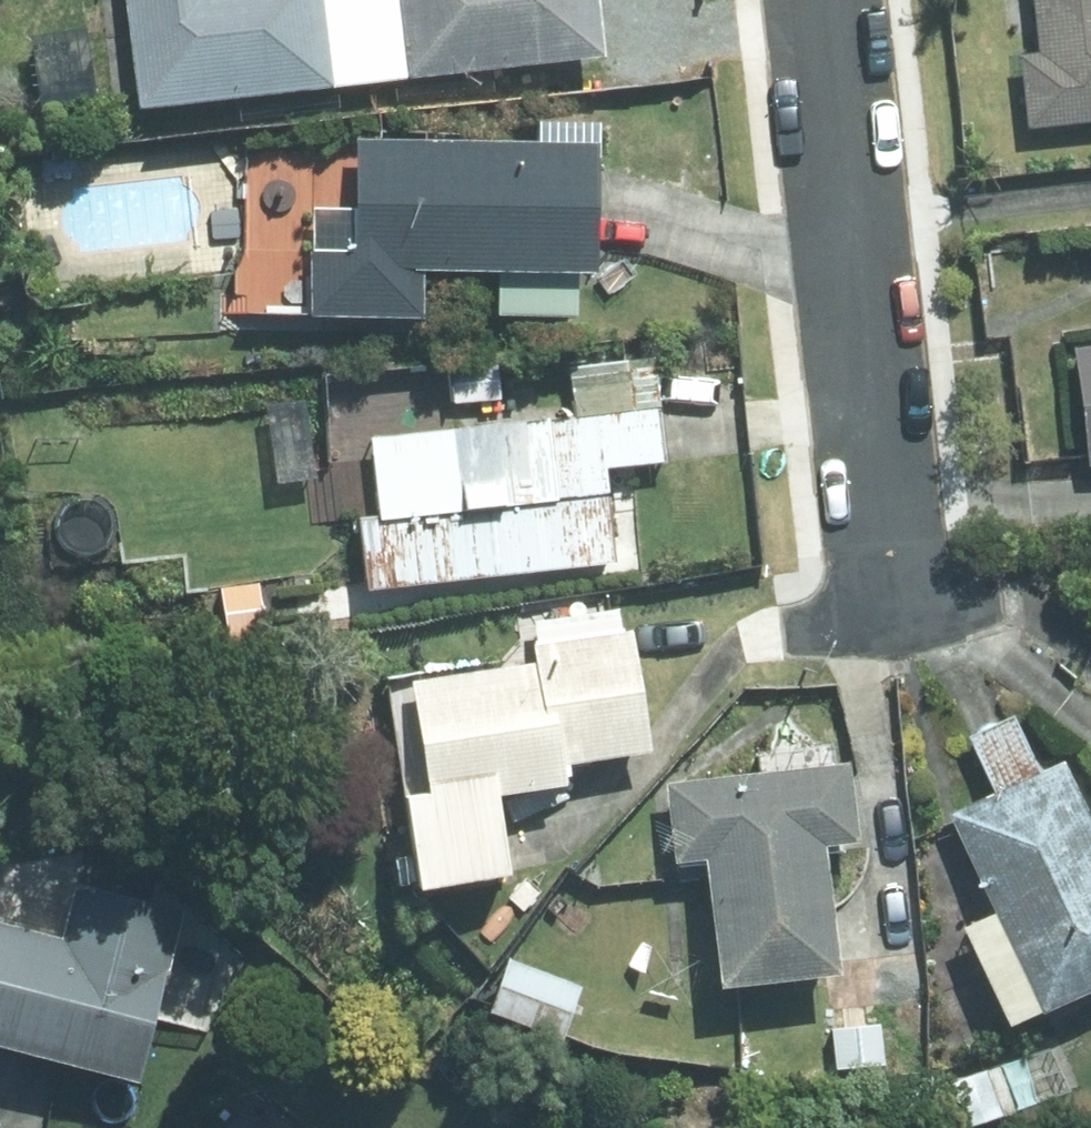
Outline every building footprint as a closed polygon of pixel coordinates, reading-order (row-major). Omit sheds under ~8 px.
[(342,81),(333,0),(132,0),(143,102),(342,81)] [(415,72),(616,47),(610,0),(405,0),(415,72)] [(1037,51),(1014,54),(1025,126),(1090,118),(1090,0),(1030,0),(1037,51)] [(544,137),(361,137),(360,247),(318,248),(316,314),(430,313),(430,267),(607,267),(607,119),(545,118),(544,137)] [(1089,463),(1090,463),(1090,345),(1076,346),(1089,463)] [(359,515),(367,587),(612,559),(596,413),(371,438),(379,514),(359,515)] [(266,614),(263,577),(227,582),(230,618),(266,614)] [(416,884),(507,873),(495,792),(566,782),(562,762),(642,750),(625,632),(527,645),(528,654),(388,673),(416,884)] [(1067,753),(949,810),(1040,1007),(1090,983),(1090,804),(1067,753)] [(847,969),(832,841),(861,836),(853,759),(671,780),(679,858),(711,853),(726,982),(847,969)] [(189,913),(79,883),(64,937),(0,919),(0,1041),(144,1080),(189,913)] [(494,1009),(568,1036),(587,987),(514,958),(494,1009)] [(985,1065),(952,1076),(967,1124),(1000,1113),(985,1065)] [(241,1109),(226,1127),(265,1127),(241,1109)]
